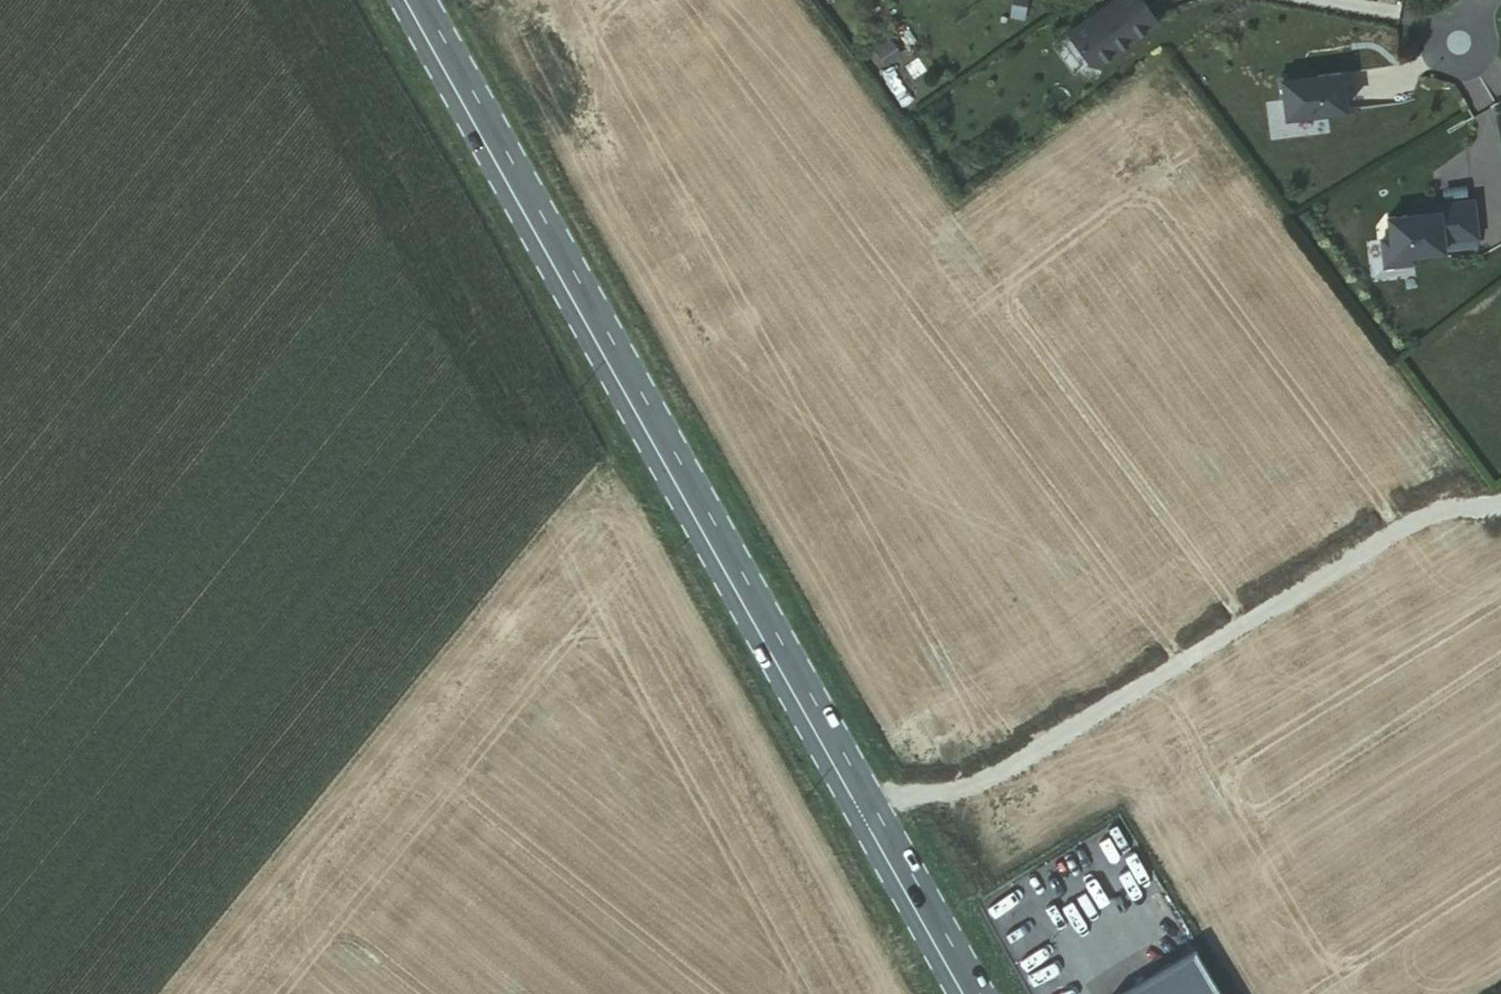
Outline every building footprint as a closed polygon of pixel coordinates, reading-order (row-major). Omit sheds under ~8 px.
[(1064,34),(1085,64),(1093,65),(1153,23),(1137,0),(1111,0),(1064,34)] [(1296,76),(1276,78),(1281,121),(1340,114),(1336,76),(1309,79),(1296,81),(1296,76)] [(1473,241),(1469,204),(1433,208),(1434,215),(1383,221),(1385,243),(1377,244),(1380,271),(1411,267),(1410,259),(1439,256),(1438,245),(1473,241)] [(1180,959),(1118,993),(1201,993),(1180,959)]
